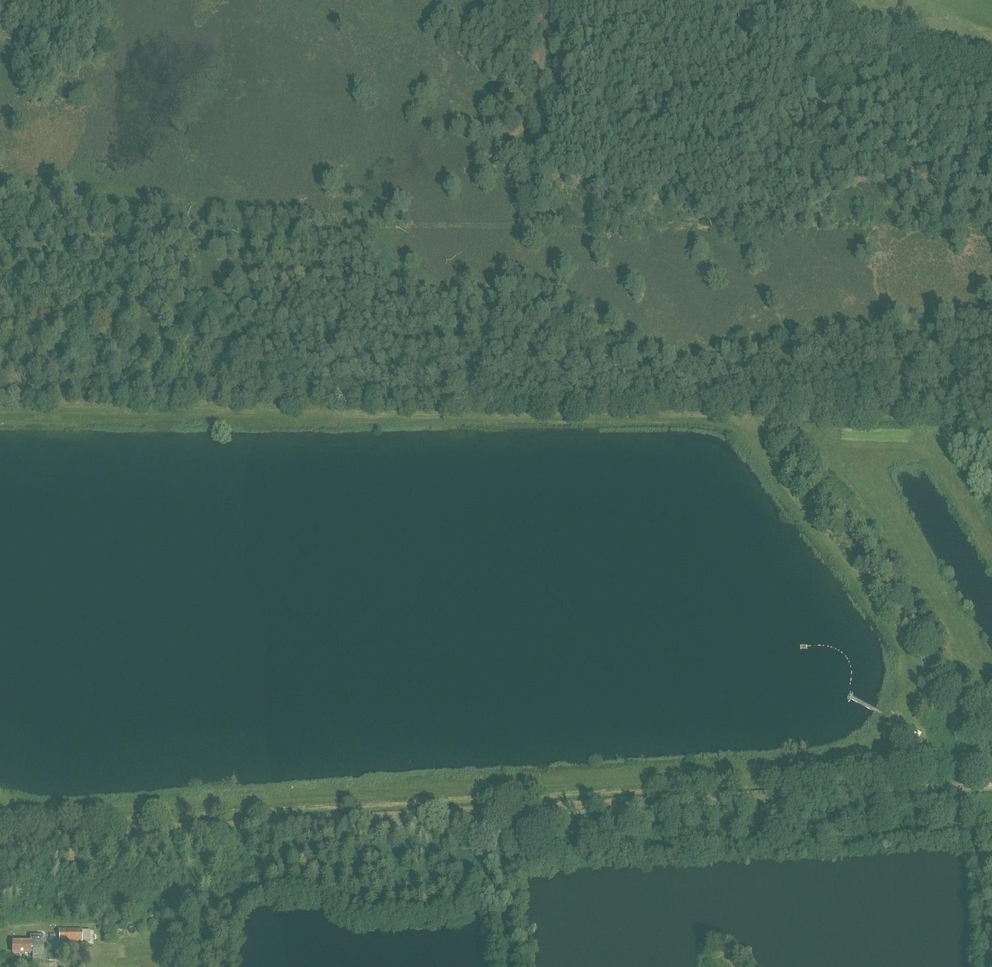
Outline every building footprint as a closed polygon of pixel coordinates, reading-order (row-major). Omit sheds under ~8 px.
[(82,942),(82,941),(82,930),(82,928),(59,928),(59,942),(82,942)] [(43,942),(31,942),(13,942),(13,954),(31,954),(31,950),(34,950),(43,950),(43,942)] [(85,945),(74,946),(74,958),(85,958),(85,945)]
